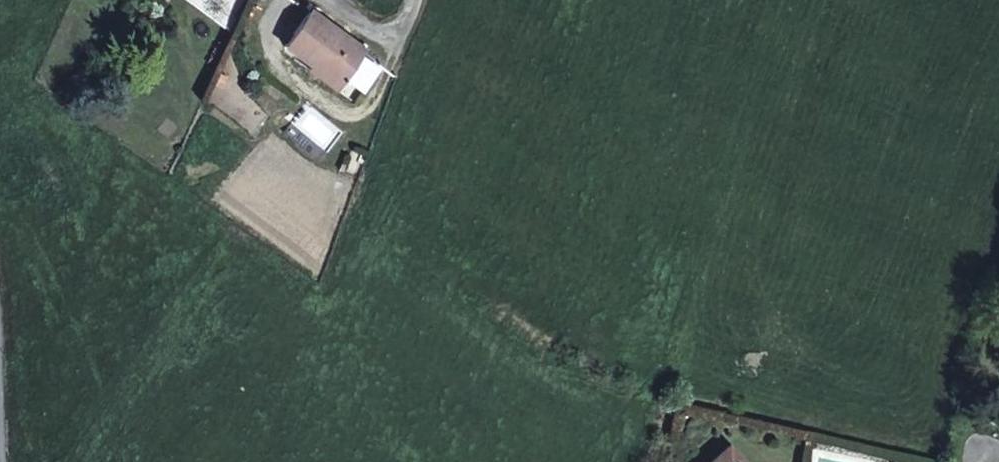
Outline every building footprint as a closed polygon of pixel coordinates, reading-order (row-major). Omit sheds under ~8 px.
[(340,84),(335,92),(350,103),(372,72),(358,61),(364,52),(308,11),(282,49),(308,68),(312,63),(340,84)] [(307,71),(335,92),(340,84),(312,63),(308,68),(307,71)] [(724,448),(711,461),(740,461),(724,448)]
